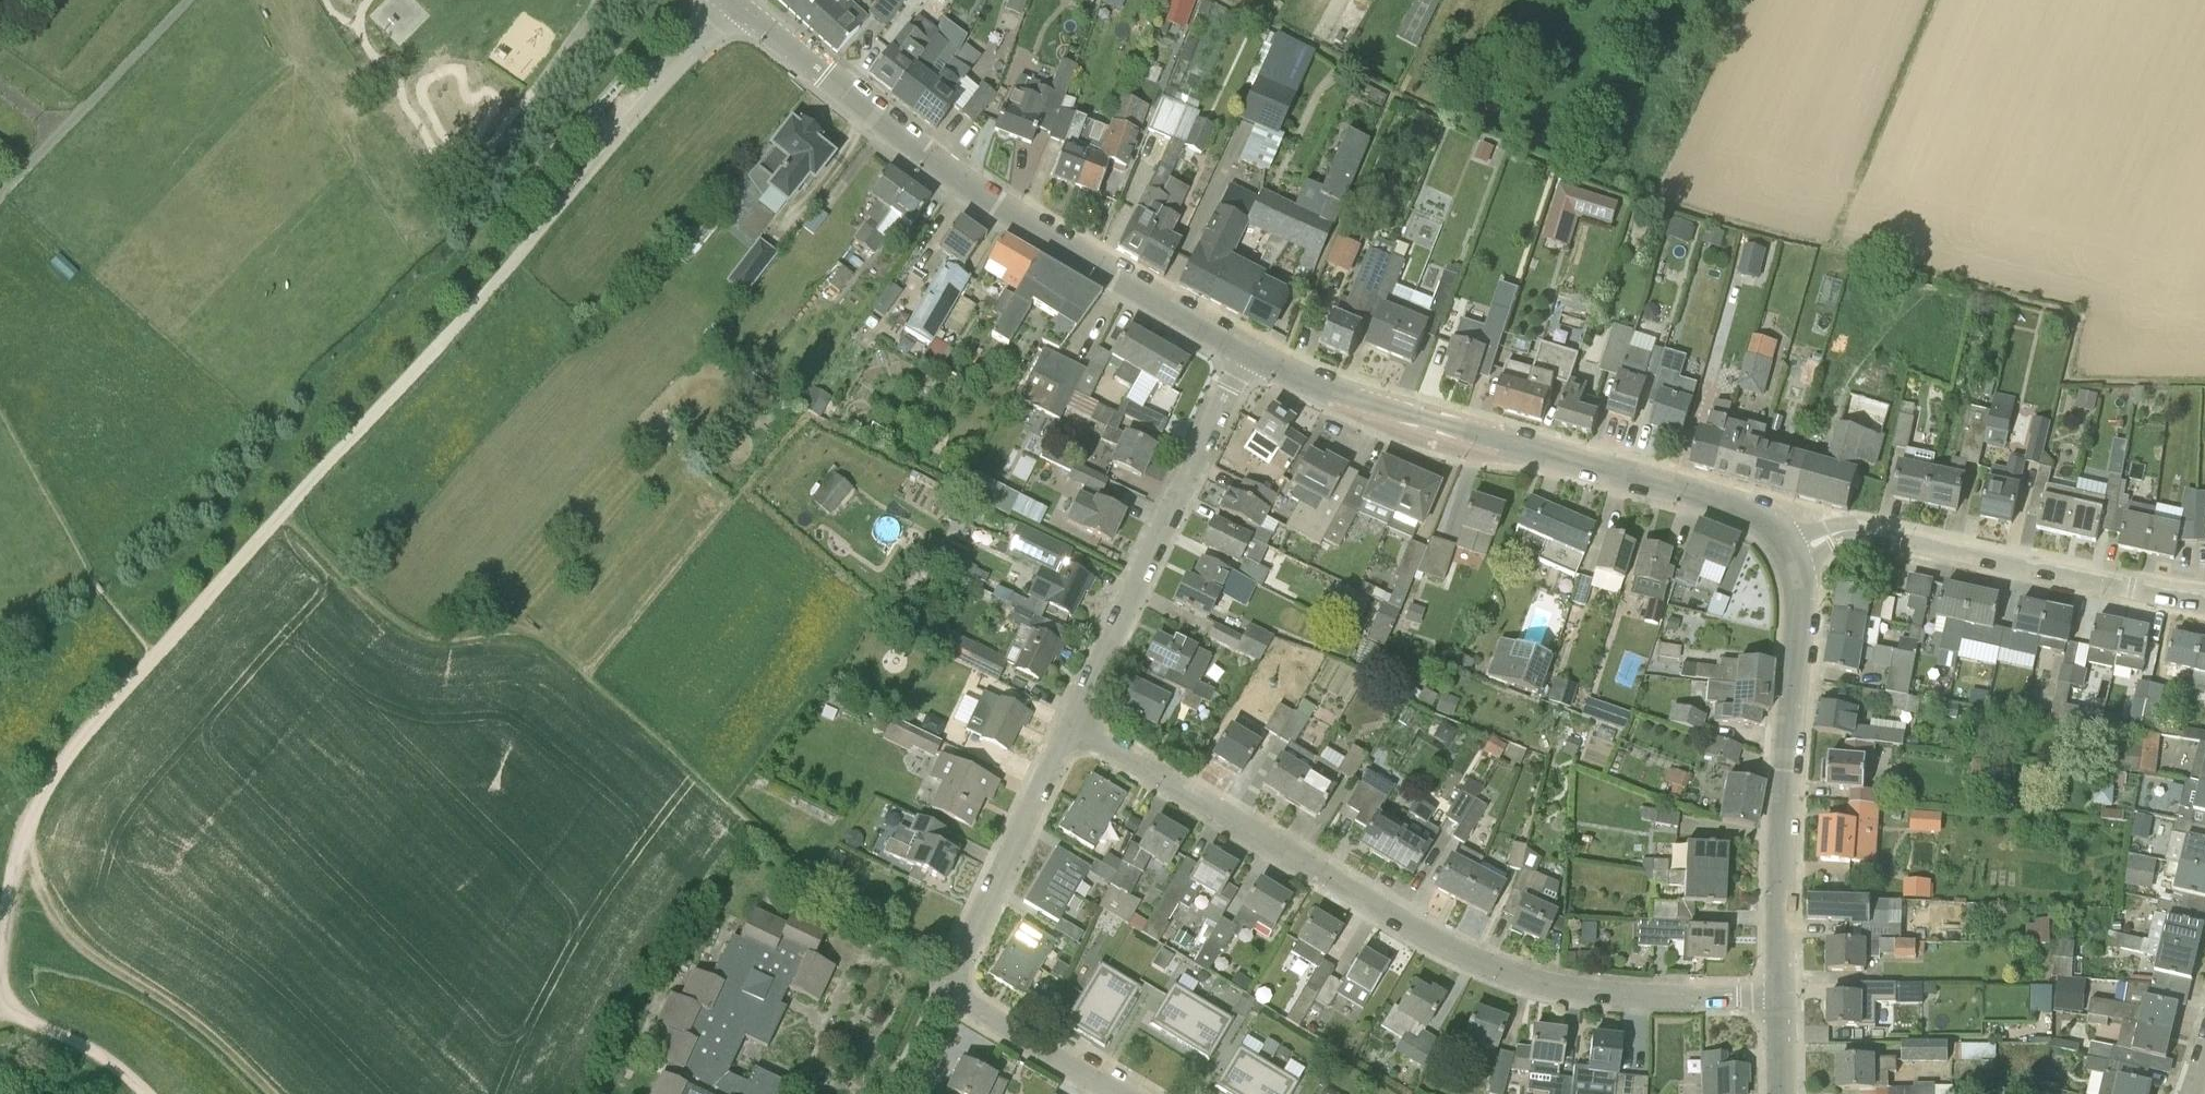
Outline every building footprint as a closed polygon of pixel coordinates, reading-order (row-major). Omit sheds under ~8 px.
[(837,54),(859,29),(826,0),(777,0),(837,54)] [(884,27),(906,0),(877,0),(866,13),(884,27)] [(1158,21),(1184,31),(1196,0),(1166,0),(1158,21)] [(1416,48),(1440,0),(1417,0),(1398,39),(1416,48)] [(14,24),(0,13),(0,42),(14,24)] [(868,79),(891,96),(930,44),(926,41),(907,27),(868,79)] [(1284,135),(1278,133),(1314,55),(1301,49),(1300,48),(1291,44),(1291,42),(1277,36),(1238,121),(1254,128),(1240,161),(1263,170),(1269,168),(1284,135)] [(911,112),(934,81),(926,75),(947,47),(935,38),(930,44),(891,96),(911,112)] [(951,59),(934,81),(911,112),(936,130),(959,100),(952,95),(968,72),(981,57),(966,44),(952,60),(951,59)] [(960,112),(974,123),(995,94),(992,92),(996,88),(987,81),(984,86),(982,84),(960,112)] [(1037,129),(1050,133),(1063,97),(1037,88),(1028,116),(1003,107),(995,131),(1031,144),(1037,129)] [(1075,186),(1089,151),(1076,147),(1086,119),(1060,110),(1064,97),(1063,97),(1050,133),(1048,138),(1064,143),(1051,178),(1075,186)] [(1111,123),(1133,131),(1142,104),(1121,97),(1111,123)] [(1183,146),(1195,119),(1197,115),(1160,98),(1149,126),(1146,132),(1168,142),(1182,148),(1183,146)] [(1195,119),(1183,146),(1201,154),(1214,128),(1195,119)] [(787,203),(809,177),(814,181),(833,156),(817,143),(821,138),(814,132),(800,122),(796,127),(791,123),(772,147),(774,149),(757,169),(774,183),(769,189),(787,203)] [(1089,151),(1075,186),(1098,195),(1108,165),(1125,171),(1138,133),(1133,131),(1111,123),(1100,155),(1089,151)] [(1291,210),(1300,215),(1287,245),(1303,252),(1297,267),(1312,273),(1331,227),(1331,228),(1342,207),(1369,142),(1347,133),(1322,188),(1306,181),(1291,210)] [(1182,148),(1168,142),(1148,190),(1117,250),(1137,262),(1169,200),(1161,196),(1169,178),(1182,148)] [(1475,159),(1488,164),(1494,147),(1481,142),(1475,159)] [(874,232),(890,212),(908,185),(887,170),(867,196),(877,203),(866,217),(870,220),(865,226),(863,225),(853,240),(863,247),(874,232)] [(1169,200),(1137,262),(1163,278),(1181,242),(1170,236),(1178,220),(1180,206),(1173,202),(1175,198),(1171,196),(1178,182),(1171,179),(1161,196),(1169,200)] [(908,185),(890,212),(911,227),(930,201),(908,185)] [(1548,240),(1569,247),(1579,213),(1612,223),(1617,207),(1563,191),(1548,240)] [(1242,318),(1262,280),(1287,245),(1300,215),(1291,210),(1260,195),(1249,221),(1247,225),(1270,237),(1262,251),(1265,253),(1256,271),(1230,259),(1209,301),(1242,318)] [(1247,225),(1249,221),(1219,208),(1216,206),(1198,246),(1199,246),(1180,286),(1209,301),(1230,259),(1247,225)] [(793,240),(803,248),(828,216),(817,208),(793,240)] [(678,246),(693,258),(722,224),(706,209),(678,246)] [(1675,216),(1669,234),(1692,242),(1698,224),(1675,216)] [(959,220),(937,251),(950,260),(947,265),(944,263),(926,297),(905,330),(931,345),(942,328),(959,298),(970,278),(960,272),(985,238),(959,220)] [(1719,246),(1724,234),(1711,228),(1705,240),(1719,246)] [(874,232),(863,247),(874,255),(885,240),(874,232)] [(1001,281),(1017,292),(1038,258),(1002,237),(983,271),(1001,281)] [(1350,241),(1339,237),(1329,262),(1349,270),(1359,244),(1350,241)] [(1350,358),(1375,298),(1395,245),(1377,238),(1372,250),(1370,249),(1349,300),(1342,298),(1322,347),(1350,358)] [(1390,354),(1410,305),(1392,297),(1405,262),(1403,262),(1409,246),(1397,241),(1395,245),(1375,298),(1387,303),(1386,305),(1384,305),(1368,346),(1390,354)] [(728,282),(745,294),(775,255),(759,242),(728,282)] [(1738,276),(1760,282),(1767,253),(1745,247),(1738,276)] [(1013,297),(1002,317),(991,337),(966,378),(973,382),(977,385),(1002,343),(1007,346),(1029,309),(1028,308),(1031,303),(1054,318),(1041,341),(1059,350),(1101,295),(1038,258),(1017,292),(1013,297)] [(837,264),(824,281),(839,293),(852,276),(837,264)] [(1434,301),(1430,313),(1433,313),(1442,317),(1458,277),(1462,266),(1455,264),(1454,266),(1451,274),(1446,272),(1445,272),(1434,301)] [(1262,280),(1242,318),(1269,332),(1287,298),(1285,292),(1262,280)] [(890,282),(874,309),(887,316),(902,289),(890,282)] [(1002,317),(1013,297),(1007,293),(1003,291),(991,312),(1002,317)] [(959,298),(942,328),(958,337),(975,307),(959,298)] [(1424,334),(1433,313),(1430,313),(1410,305),(1390,354),(1413,363),(1424,334)] [(1620,377),(1629,347),(1634,331),(1614,325),(1600,371),(1620,377)] [(1158,346),(1128,328),(1110,358),(1122,365),(1114,379),(1132,389),(1140,374),(1158,346)] [(1472,338),(1456,333),(1448,359),(1452,360),(1446,379),(1473,387),(1486,347),(1471,342),(1472,338)] [(923,361),(935,367),(946,348),(934,341),(923,361)] [(1533,371),(1521,415),(1543,422),(1554,381),(1569,385),(1572,378),(1579,355),(1541,344),(1533,371)] [(1158,346),(1140,374),(1170,391),(1186,362),(1158,346)] [(1629,347),(1620,377),(1609,413),(1634,420),(1646,383),(1644,382),(1646,374),(1657,377),(1665,350),(1653,347),(1651,354),(1629,347)] [(1060,420),(1066,409),(1074,393),(1086,371),(1043,350),(1031,373),(1018,399),(1060,420)] [(1737,388),(1763,396),(1773,362),(1747,354),(1737,388)] [(1533,371),(1507,363),(1494,407),(1521,415),(1533,371)] [(1089,401),(1102,374),(1088,367),(1086,371),(1074,393),(1089,401)] [(1572,378),(1569,385),(1561,408),(1556,425),(1593,436),(1602,401),(1598,400),(1600,394),(1588,390),(1590,384),(1572,378)] [(1678,395),(1663,390),(1651,426),(1668,432),(1670,426),(1683,430),(1693,400),(1692,400),(1696,388),(1682,384),(1678,395)] [(815,389),(808,412),(824,416),(831,393),(815,389)] [(2079,406),(2094,408),(2096,394),(2082,391),(2079,406)] [(1089,401),(1074,393),(1066,409),(1107,428),(1102,441),(1117,448),(1119,448),(1111,465),(1141,478),(1154,448),(1125,435),(1124,437),(1116,433),(1123,417),(1117,414),(1089,401)] [(1795,453),(1795,454),(1785,496),(1847,513),(1861,463),(1875,467),(1883,435),(1882,435),(1891,405),(1849,393),(1841,424),(1838,423),(1827,462),(1795,453)] [(1933,469),(1926,505),(1956,512),(1964,478),(1963,478),(1966,463),(1979,466),(1986,430),(1993,403),(1974,399),(1972,408),(1971,407),(1960,460),(1953,459),(1950,473),(1933,469)] [(1117,414),(1123,417),(1161,434),(1167,420),(1125,401),(1117,414)] [(1715,475),(1727,436),(1727,435),(1724,434),(1732,405),(1717,401),(1713,415),(1712,415),(1708,429),(1703,428),(1692,468),(1715,475)] [(1893,447),(1908,450),(1917,404),(1902,401),(1893,447)] [(1993,403),(1986,430),(2008,434),(2014,405),(1994,401),(1993,403)] [(1254,433),(1255,434),(1246,449),(1268,463),(1277,449),(1294,460),(1305,444),(1287,433),(1294,422),(1271,407),(1254,433)] [(2039,466),(2040,466),(2041,461),(2051,421),(2033,417),(2029,434),(2031,435),(2024,463),(2039,466)] [(1714,476),(1750,486),(1763,446),(1727,436),(1715,475),(1714,476)] [(1750,486),(1785,496),(1795,454),(1763,446),(1750,486)] [(1893,498),(1926,505),(1933,469),(1932,469),(1935,456),(1908,450),(1905,463),(1902,462),(1893,498)] [(1308,454),(1289,487),(1295,490),(1290,499),(1298,503),(1285,527),(1319,546),(1322,540),(1340,506),(1357,475),(1324,458),(1322,462),(1308,454)] [(2004,482),(1989,479),(1980,518),(2011,524),(2024,460),(2009,457),(2004,482)] [(1362,502),(1392,515),(1409,473),(1380,461),(1362,502)] [(2068,537),(2073,503),(2046,497),(2052,469),(2046,468),(2047,462),(2041,461),(2040,466),(2028,514),(2040,517),(2037,530),(2068,537)] [(1106,481),(1074,466),(1068,478),(1084,486),(1079,497),(1079,496),(1067,522),(1082,529),(1082,530),(1109,543),(1123,513),(1096,501),(1106,481)] [(811,499),(830,516),(853,489),(834,472),(811,499)] [(1409,473),(1392,515),(1420,527),(1437,485),(1409,473)] [(2099,530),(2111,533),(2119,493),(2123,477),(2110,474),(2105,499),(2076,492),(2073,503),(2068,537),(2096,543),(2099,530)] [(1237,496),(1268,511),(1276,496),(1245,481),(1237,496)] [(997,487),(988,504),(1010,515),(1018,497),(997,487)] [(1265,548),(1265,547),(1270,537),(1258,531),(1268,511),(1237,496),(1229,492),(1219,511),(1246,524),(1240,536),(1265,548)] [(2119,548),(2146,554),(2153,521),(2127,515),(2128,508),(2129,495),(2119,493),(2111,533),(2122,535),(2119,548)] [(1470,498),(1454,545),(1454,548),(1470,553),(1485,558),(1501,508),(1470,498)] [(1528,500),(1515,530),(1529,536),(1527,541),(1542,548),(1537,560),(1573,576),(1594,528),(1528,500)] [(1340,506),(1322,540),(1338,549),(1356,514),(1340,506)] [(2178,542),(2195,542),(2196,523),(2182,523),(2182,517),(2156,511),(2153,521),(2146,554),(2174,560),(2178,542)] [(1265,548),(1240,536),(1213,522),(1201,546),(1238,564),(1242,558),(1244,559),(1236,576),(1260,588),(1269,571),(1258,566),(1267,548),(1265,547),(1265,548)] [(2196,523),(2195,542),(2204,542),(2204,523),(2196,523)] [(1673,586),(1667,604),(1679,608),(1687,587),(1694,590),(1704,563),(1725,571),(1736,540),(1697,524),(1673,586)] [(1065,566),(1072,552),(1019,527),(1006,555),(1039,571),(1022,607),(1042,616),(1048,603),(1072,615),(1083,590),(1088,592),(1094,580),(1065,566)] [(1621,539),(1605,534),(1593,572),(1623,581),(1634,545),(1621,541),(1621,539)] [(944,569),(955,549),(929,536),(919,556),(944,569)] [(1442,582),(1454,548),(1454,545),(1430,538),(1415,573),(1442,582)] [(1394,578),(1398,579),(1410,584),(1425,548),(1409,541),(1394,578)] [(1642,545),(1633,580),(1634,581),(1630,595),(1648,600),(1642,621),(1636,620),(1633,633),(1654,638),(1658,625),(1664,604),(1662,603),(1671,569),(1664,568),(1669,551),(1642,545)] [(1190,611),(1208,620),(1220,595),(1231,573),(1202,559),(1191,581),(1186,579),(1174,603),(1185,609),(1184,610),(1189,613),(1190,611)] [(984,583),(989,570),(969,563),(965,576),(984,583)] [(1570,603),(1584,607),(1592,581),(1578,577),(1575,588),(1570,603)] [(1932,582),(1911,577),(1907,595),(1928,602),(1932,582)] [(1410,584),(1398,579),(1387,605),(1399,610),(1410,584)] [(1835,614),(1868,619),(1881,622),(1886,593),(1853,587),(1853,589),(1839,586),(1835,614)] [(1956,665),(1958,655),(1971,592),(1945,586),(1942,599),(1941,599),(1936,620),(1939,620),(1936,633),(1944,634),(1940,652),(1941,652),(1939,661),(1956,665)] [(1971,592),(1958,655),(1959,656),(1955,673),(1963,675),(1967,657),(1972,658),(1975,640),(1981,642),(1983,630),(1993,632),(1998,612),(1996,611),(1999,598),(1971,592)] [(1722,617),(1729,597),(1715,593),(1708,613),(1722,617)] [(1912,627),(1922,629),(1928,602),(1910,598),(1907,608),(1916,610),(1912,627)] [(1421,628),(1427,605),(1405,600),(1399,623),(1421,628)] [(2011,642),(2038,648),(2048,608),(2021,602),(2018,615),(2017,615),(2011,642)] [(1399,610),(1387,605),(1382,603),(1366,640),(1384,647),(1399,610)] [(1014,665),(1012,668),(1040,681),(1051,656),(1056,658),(1062,646),(1027,630),(1034,615),(1015,606),(1009,620),(1020,625),(1003,659),(1007,661),(1006,663),(1014,665)] [(2048,608),(2038,648),(2055,652),(2055,656),(2061,658),(2062,653),(2064,653),(2065,647),(2068,647),(2072,627),(2071,627),(2073,614),(2048,608)] [(1831,639),(1863,646),(1868,619),(1835,614),(1831,639)] [(2114,669),(2114,668),(2124,624),(2097,619),(2094,632),(2093,632),(2089,652),(2091,652),(2088,664),(2114,669)] [(1207,638),(1258,663),(1272,636),(1248,624),(1242,637),(1214,624),(1207,638)] [(2124,624),(2114,668),(2142,674),(2144,663),(2149,644),(2147,643),(2150,630),(2124,624)] [(2181,671),(2194,674),(2202,641),(2174,635),(2171,648),(2170,648),(2165,668),(2167,668),(2166,676),(2179,679),(2181,671)] [(998,683),(1006,663),(1007,661),(1003,659),(974,645),(957,636),(956,639),(947,658),(998,683)] [(1146,659),(1183,677),(1196,649),(1174,638),(1171,644),(1157,637),(1146,659)] [(1863,646),(1831,639),(1825,668),(1839,670),(1839,671),(1858,675),(1863,646)] [(1899,646),(1898,651),(1917,654),(1919,642),(1900,639),(1899,646)] [(1487,677),(1538,696),(1551,658),(1502,640),(1487,677)] [(2194,674),(2191,690),(2204,693),(2204,642),(2202,641),(2194,674)] [(1917,654),(1898,651),(1875,647),(1872,665),(1891,668),(1891,670),(1887,691),(1910,695),(1913,674),(1917,654)] [(1714,668),(1681,664),(1679,678),(1717,682),(1717,683),(1770,690),(1773,666),(1720,660),(1720,661),(1714,661),(1714,668)] [(2064,719),(2075,668),(2061,665),(2054,699),(2050,720),(2054,721),(2063,722),(2064,719)] [(2075,668),(2064,719),(2069,720),(2074,699),(2080,700),(2087,670),(2075,668)] [(1171,721),(1179,705),(1194,712),(1201,700),(1183,691),(1149,674),(1137,698),(1129,693),(1121,710),(1135,717),(1134,719),(1139,721),(1139,720),(1154,727),(1160,715),(1171,721)] [(1183,691),(1201,700),(1208,704),(1214,691),(1190,679),(1183,691)] [(1550,696),(1571,704),(1577,686),(1556,679),(1550,696)] [(1770,690),(1717,683),(1705,682),(1703,701),(1714,702),(1712,721),(1758,725),(1759,712),(1768,713),(1770,690)] [(2141,733),(2151,685),(2139,682),(2135,700),(2134,700),(2131,711),(2132,711),(2128,730),(2141,733)] [(2151,685),(2141,733),(2145,734),(2154,735),(2157,720),(2154,720),(2157,704),(2160,706),(2163,687),(2151,685)] [(1882,708),(1886,709),(1913,712),(1918,713),(1920,698),(1863,690),(1861,703),(1883,706),(1882,708)] [(1589,696),(1584,714),(1627,727),(1632,709),(1589,696)] [(990,713),(978,737),(1007,750),(1019,725),(1023,727),(1029,715),(992,697),(985,711),(990,713)] [(1277,738),(1292,747),(1308,721),(1306,720),(1316,707),(1303,700),(1295,713),(1293,712),(1292,713),(1277,738)] [(1904,748),(1905,733),(1889,731),(1858,726),(1860,710),(1819,704),(1815,731),(1853,737),(1852,740),(1867,743),(1904,748)] [(1263,730),(1277,738),(1292,713),(1278,705),(1263,730)] [(1671,705),(1666,723),(1699,734),(1705,716),(1671,705)] [(2081,708),(2078,724),(2101,728),(2104,713),(2081,708)] [(933,758),(940,744),(892,720),(883,740),(908,752),(911,747),(933,758)] [(1259,743),(1231,726),(1212,757),(1240,774),(1259,743)] [(2144,736),(2139,773),(2155,776),(2160,736),(2154,735),(2145,734),(2144,736)] [(2139,774),(2139,773),(2144,736),(2130,735),(2129,745),(2120,744),(2117,771),(2139,774)] [(1700,755),(1734,766),(1740,747),(1706,736),(1700,755)] [(1485,752),(1498,759),(1505,747),(1491,739),(1485,752)] [(1851,803),(1873,805),(1881,806),(1882,792),(1864,790),(1867,743),(1852,740),(1852,742),(1847,742),(1846,756),(1830,755),(1829,761),(1824,761),(1823,782),(1828,783),(1827,789),(1852,791),(1851,803)] [(1315,758),(1307,771),(1288,803),(1315,819),(1334,788),(1333,787),(1341,775),(1351,781),(1369,751),(1354,742),(1337,771),(1315,758)] [(2204,784),(2204,743),(2200,742),(2197,754),(2196,753),(2190,781),(2204,784)] [(1326,748),(1321,758),(1336,767),(1342,757),(1326,748)] [(943,787),(932,809),(969,826),(983,797),(989,800),(997,783),(939,756),(928,779),(943,787)] [(1262,787),(1288,803),(1307,771),(1281,756),(1262,787)] [(1380,809),(1402,773),(1385,762),(1377,775),(1369,770),(1346,807),(1363,817),(1372,804),(1380,809)] [(1682,789),(1685,790),(1690,778),(1668,770),(1664,783),(1672,786),(1668,796),(1678,800),(1682,789)] [(2106,782),(2127,785),(2128,775),(2107,772),(2106,782)] [(1075,802),(1108,822),(1125,795),(1091,775),(1075,802)] [(1725,777),(1717,822),(1753,829),(1761,783),(1725,777)] [(2204,827),(2204,784),(2190,781),(2175,778),(2175,788),(2197,793),(2190,824),(2204,827)] [(1458,826),(1480,791),(1485,782),(1482,780),(1475,791),(1464,785),(1444,818),(1458,826)] [(1452,837),(1463,845),(1486,806),(1481,803),(1487,795),(1480,791),(1458,826),(1452,837)] [(2141,791),(2137,809),(2159,814),(2163,796),(2141,791)] [(1385,861),(1420,802),(1415,799),(1407,813),(1408,814),(1400,827),(1377,814),(1358,845),(1385,861)] [(1108,822),(1075,802),(1058,830),(1092,850),(1108,822)] [(1420,802),(1385,861),(1411,877),(1438,831),(1426,823),(1434,811),(1420,802)] [(1661,812),(1675,815),(1677,806),(1662,803),(1661,812)] [(1869,867),(1869,863),(1871,835),(1873,805),(1851,803),(1849,823),(1824,822),(1821,861),(1853,863),(1853,862),(1857,863),(1857,867),(1869,867)] [(1654,823),(1656,811),(1642,808),(1640,820),(1654,823)] [(1912,833),(1944,834),(1945,811),(1912,810),(1912,833)] [(2103,819),(2125,821),(2126,811),(2104,810),(2103,819)] [(1678,829),(1680,816),(1675,815),(1661,812),(1656,811),(1654,823),(1654,824),(1678,829)] [(889,840),(883,853),(944,882),(957,854),(940,845),(946,831),(916,817),(909,832),(918,837),(912,850),(889,840)] [(1157,821),(1138,852),(1166,869),(1185,837),(1157,821)] [(2204,871),(2204,827),(2190,824),(2177,821),(2176,829),(2188,832),(2187,837),(2187,836),(2180,865),(2204,871)] [(1520,871),(1521,869),(1526,846),(1512,843),(1506,868),(1520,871)] [(1684,873),(1724,876),(1725,846),(1685,845),(1684,873)] [(1460,903),(1481,863),(1483,859),(1460,847),(1455,858),(1452,856),(1435,889),(1460,903)] [(1040,875),(1074,896),(1090,869),(1056,849),(1040,875)] [(1216,926),(1220,918),(1237,892),(1225,885),(1235,867),(1208,851),(1190,881),(1184,892),(1171,884),(1141,933),(1158,943),(1168,925),(1165,923),(1178,904),(1188,910),(1200,890),(1213,897),(1201,917),(1216,926)] [(2154,887),(2157,859),(2130,857),(2127,885),(2154,887)] [(1651,872),(1668,872),(1668,861),(1651,860),(1651,872)] [(1481,863),(1460,903),(1486,916),(1503,883),(1506,876),(1481,863)] [(2160,901),(2189,908),(2192,896),(2204,899),(2204,871),(2180,865),(2173,897),(2157,893),(2156,901),(2160,901)] [(1521,869),(1520,871),(1512,890),(1524,895),(1522,900),(1510,928),(1542,942),(1556,912),(1551,910),(1555,902),(1541,896),(1548,880),(1521,869)] [(1650,884),(1666,884),(1668,884),(1668,872),(1651,872),(1650,882),(1650,884)] [(1684,873),(1668,872),(1668,884),(1666,884),(1666,887),(1683,888),(1683,903),(1723,905),(1724,876),(1684,873)] [(1074,896),(1040,875),(1024,903),(1057,923),(1074,896)] [(1905,879),(1906,898),(1933,897),(1932,878),(1905,879)] [(1220,918),(1216,926),(1206,944),(1197,938),(1191,947),(1200,953),(1193,964),(1206,972),(1220,950),(1223,952),(1232,935),(1236,938),(1242,927),(1252,932),(1256,924),(1271,933),(1290,900),(1259,881),(1251,894),(1250,894),(1231,925),(1220,918)] [(1140,902),(1130,897),(1109,886),(1098,908),(1128,924),(1140,902)] [(1900,926),(1886,925),(1887,901),(1809,899),(1808,919),(1868,921),(1867,942),(1900,942),(1900,926)] [(2148,942),(2197,954),(2204,925),(2185,921),(2189,908),(2160,901),(2156,915),(2155,914),(2148,942)] [(1649,923),(1676,923),(1677,905),(1649,904),(1649,921),(1649,923)] [(656,1025),(665,1029),(652,1057),(668,1065),(662,1077),(661,1076),(652,1093),(778,1093),(783,1083),(754,1069),(747,1084),(727,1075),(744,1037),(765,1048),(768,1043),(784,1008),(779,1006),(787,988),(816,1002),(832,967),(813,958),(826,930),(792,914),(786,926),(753,911),(739,940),(732,937),(722,957),(721,956),(710,979),(693,970),(679,999),(670,995),(656,1025)] [(1314,1001),(1330,978),(1333,972),(1332,972),(1334,969),(1322,961),(1340,931),(1314,915),(1291,954),(1316,969),(1302,993),(1314,1001)] [(2036,920),(2035,945),(2048,946),(2048,920),(2036,920)] [(1649,921),(1638,921),(1637,947),(1668,948),(1668,942),(1687,943),(1687,959),(1723,961),(1724,930),(1693,929),(1694,924),(1676,923),(1649,923),(1649,921)] [(1006,949),(1039,969),(1055,942),(1022,922),(1006,949)] [(2151,986),(2169,989),(2172,976),(2191,980),(2197,954),(2148,942),(2109,932),(2106,946),(2141,954),(2141,955),(2157,959),(2154,973),(2152,985),(2151,986)] [(1828,971),(1867,972),(1867,957),(1881,958),(1881,956),(1895,956),(1895,960),(1916,960),(1916,954),(1925,955),(1925,943),(1916,943),(1916,942),(1900,942),(1867,942),(1829,941),(1828,971)] [(2057,979),(2072,980),(2075,942),(2055,941),(2054,956),(2053,978),(2057,979)] [(1039,969),(1006,949),(989,977),(1023,997),(1039,969)] [(1330,978),(1314,1001),(1328,1009),(1336,995),(1362,1011),(1389,966),(1362,951),(1342,985),(1330,978)] [(1082,994),(1121,1018),(1139,989),(1100,965),(1082,994)] [(2072,980),(2057,979),(2054,1010),(2083,1014),(2086,982),(2072,980)] [(1210,992),(1229,1005),(1236,994),(1217,982),(1210,992)] [(2123,1021),(2170,1033),(2177,1004),(2166,1002),(2169,989),(2151,986),(2152,985),(2128,982),(2124,1004),(2091,999),(2089,1015),(2108,1018),(2123,1021)] [(1829,1027),(1876,1027),(1876,1006),(1896,1006),(1896,1005),(1924,1005),(1923,984),(1897,984),(1896,983),(1861,984),(1861,995),(1829,996),(1829,1027)] [(1392,1008),(1380,1029),(1401,1041),(1394,1052),(1419,1068),(1434,1042),(1421,1034),(1424,1029),(1443,998),(1431,991),(1428,994),(1413,985),(1397,1011),(1392,1008)] [(1151,1024),(1181,1042),(1203,1004),(1174,987),(1151,1024)] [(1121,1018),(1082,994),(1065,1023),(1103,1046),(1121,1018)] [(1203,1004),(1181,1042),(1209,1059),(1231,1021),(1203,1004)] [(1474,1009),(1463,1040),(1494,1052),(1505,1020),(1474,1009)] [(2107,1027),(2108,1018),(2089,1015),(2087,1023),(2107,1027)] [(2117,1047),(2113,1046),(2110,1061),(2148,1070),(2151,1056),(2164,1059),(2170,1033),(2123,1021),(2117,1047)] [(1550,1076),(1548,1093),(1570,1093),(1572,1079),(1558,1077),(1559,1067),(1563,1033),(1533,1030),(1530,1050),(1516,1048),(1513,1071),(1550,1076)] [(1633,1084),(1616,1083),(1620,1039),(1591,1037),(1586,1087),(1613,1089),(1613,1093),(1633,1093),(1633,1084)] [(1972,1061),(1996,1062),(1996,1045),(1961,1045),(1936,1045),(1936,1043),(1902,1043),(1902,1064),(1948,1065),(1948,1056),(1972,1056),(1972,1061)] [(1229,1093),(1251,1093),(1268,1066),(1239,1048),(1216,1086),(1229,1093)] [(1513,1055),(1499,1052),(1488,1093),(1503,1093),(1513,1055)] [(1701,1070),(1702,1093),(1743,1093),(1743,1084),(1746,1084),(1746,1068),(1724,1068),(1724,1055),(1701,1055),(1701,1070)] [(2151,1084),(2146,1083),(2148,1070),(2110,1061),(2092,1057),(2088,1071),(2104,1075),(2100,1093),(2149,1093),(2151,1084)] [(1838,1090),(1887,1089),(1889,1089),(1889,1088),(1889,1073),(1897,1073),(1897,1059),(1876,1059),(1876,1058),(1838,1058),(1838,1090)] [(955,1093),(1001,1093),(989,1089),(994,1077),(962,1062),(949,1091),(955,1093)] [(1251,1093),(1291,1093),(1297,1084),(1268,1066),(1251,1093)] [(1647,1086),(1633,1084),(1633,1093),(1647,1093),(1647,1086)] [(1887,1089),(1887,1093),(1933,1093),(1933,1085),(1914,1085),(1914,1088),(1889,1088),(1889,1089),(1887,1089)]
